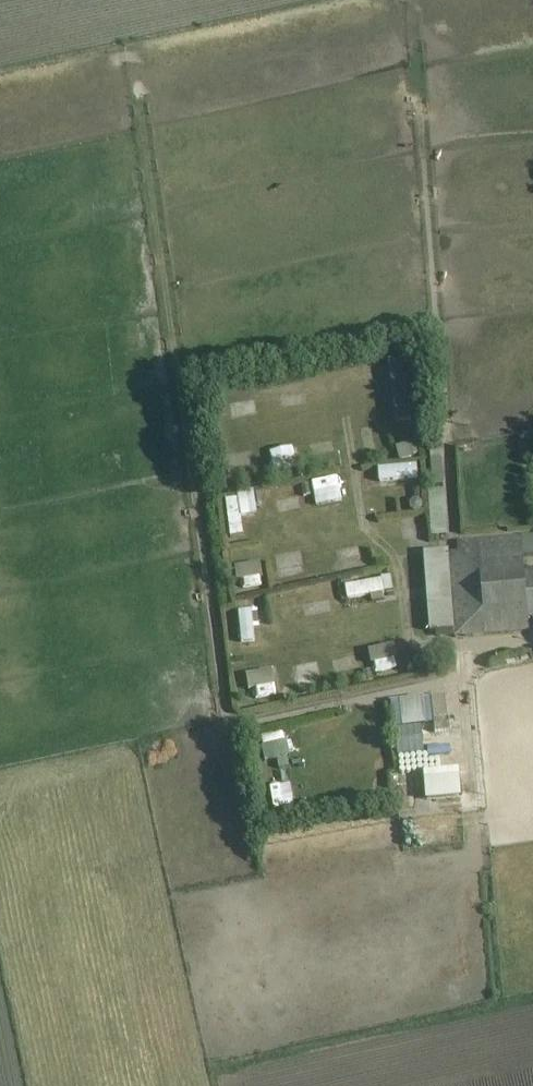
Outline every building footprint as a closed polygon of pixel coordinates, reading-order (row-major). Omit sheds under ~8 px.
[(211,409),(225,407),(222,391),(209,393),(211,409)] [(414,458),(413,456),(419,455),(416,445),(411,446),(410,445),(396,448),(399,462),(414,458)] [(432,487),(443,487),(442,460),(430,460),(432,487)] [(341,478),(344,493),(383,488),(381,472),(341,478)] [(276,483),(277,512),(305,510),(304,482),(276,483)] [(260,487),(236,488),(238,510),(261,508),(260,487)] [(447,535),(446,490),(428,491),(430,536),(447,535)] [(411,498),(391,499),(393,540),(413,539),(411,498)] [(459,552),(464,637),(529,631),(529,621),(532,620),(532,573),(525,573),(524,558),(532,557),(532,535),(458,541),(459,552)] [(276,588),(297,584),(291,553),(270,557),(276,588)] [(259,576),(240,581),(243,592),(262,587),(259,576)] [(311,609),(349,604),(347,590),(309,594),(311,609)] [(276,613),(298,611),(296,598),(275,600),(276,613)] [(239,605),(244,624),(263,619),(258,600),(239,605)] [(430,632),(436,632),(437,638),(454,637),(453,621),(429,622),(430,632)] [(454,666),(451,657),(438,661),(441,670),(454,666)] [(318,666),(302,669),(307,691),(322,687),(318,666)] [(371,671),(363,672),(366,683),(373,681),(371,671)] [(289,687),(282,689),(285,700),(292,698),(289,687)] [(447,719),(445,697),(431,698),(433,720),(447,719)] [(400,705),(402,728),(426,726),(424,702),(400,705)] [(398,709),(357,711),(360,768),(391,766),(389,736),(399,735),(398,709)] [(424,745),(425,754),(436,753),(435,744),(424,745)] [(391,812),(427,811),(426,780),(390,782),(391,812)] [(479,874),(503,870),(501,860),(478,863),(479,874)]
